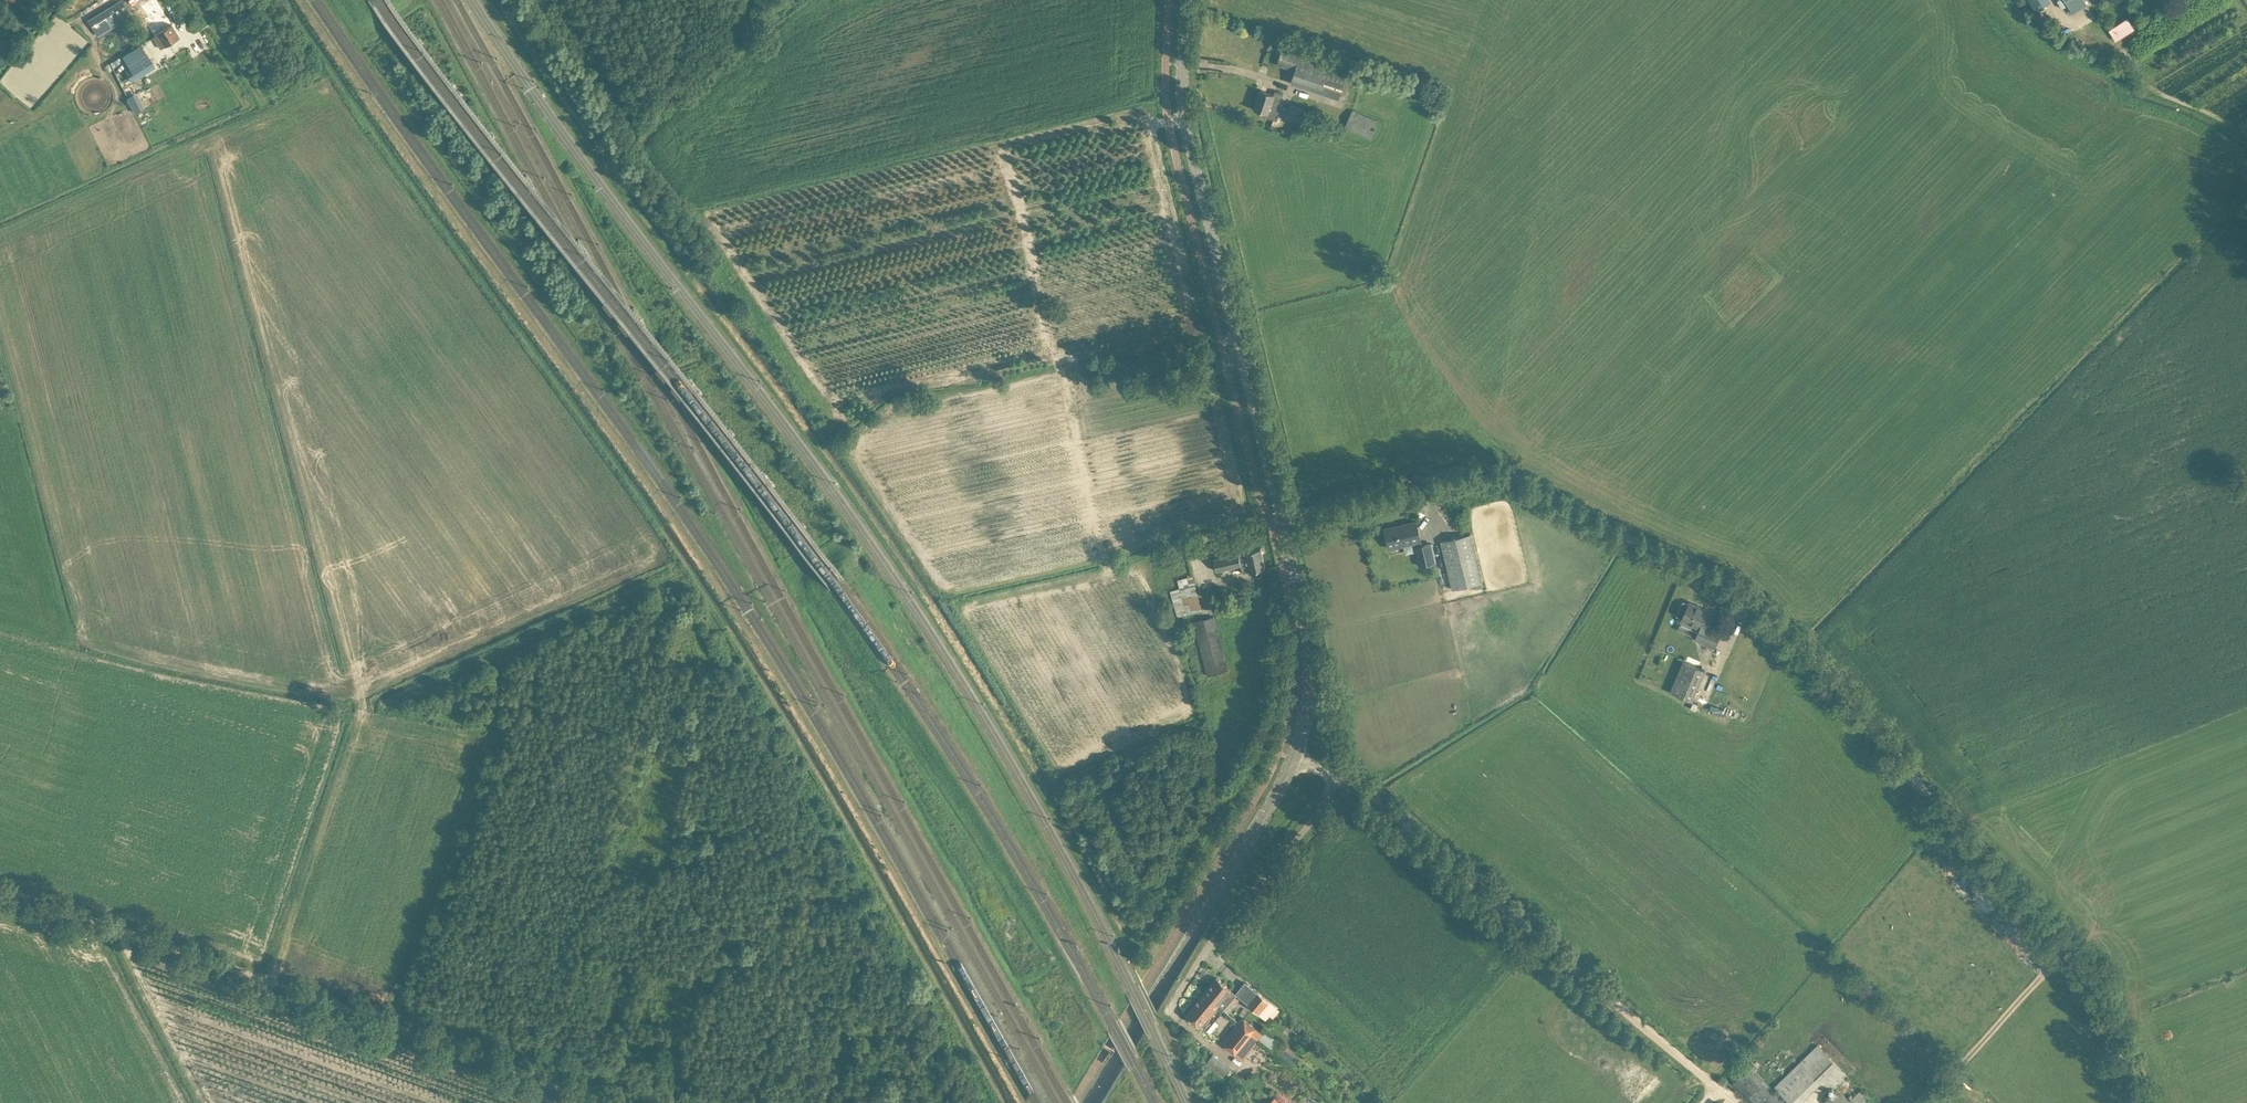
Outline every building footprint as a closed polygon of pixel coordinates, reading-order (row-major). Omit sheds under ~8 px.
[(88,20),(95,31),(129,10),(122,0),(120,0),(88,20)] [(172,24),(157,0),(151,0),(141,6),(151,22),(147,24),(154,36),(172,24)] [(2049,0),(2030,0),(2036,9),(2050,1),(2049,0)] [(2072,13),(2086,5),(2083,0),(2064,0),(2072,13)] [(2115,39),(2135,29),(2129,17),(2109,27),(2115,39)] [(172,24),(154,36),(162,48),(180,37),(172,24)] [(140,44),(122,56),(129,68),(125,71),(131,81),(154,67),(140,44)] [(1293,80),(1340,96),(1349,70),(1283,48),(1277,64),(1296,71),(1293,80)] [(144,84),(129,90),(131,95),(132,95),(146,88),(144,84)] [(1261,90),(1254,109),(1275,116),(1283,93),(1275,90),(1274,94),(1261,90)] [(135,95),(128,98),(135,112),(142,109),(135,95)] [(1306,109),(1290,103),(1285,118),(1301,124),(1306,109)] [(1371,139),(1378,121),(1353,110),(1345,127),(1371,139)] [(1435,562),(1433,554),(1431,543),(1422,545),(1421,541),(1421,540),(1417,521),(1384,528),(1389,548),(1415,542),(1420,566),(1435,562)] [(1482,582),(1473,544),(1471,534),(1442,540),(1453,589),(1482,582)] [(1243,572),(1265,567),(1261,548),(1245,552),(1242,539),(1211,547),(1216,570),(1241,565),(1243,572)] [(1203,609),(1193,578),(1169,585),(1178,616),(1203,609)] [(1689,601),(1688,604),(1683,601),(1677,615),(1682,618),(1681,620),(1700,628),(1697,635),(1705,638),(1703,642),(1715,647),(1721,633),(1710,628),(1708,631),(1705,629),(1711,614),(1697,607),(1698,605),(1689,601)] [(1214,616),(1194,621),(1208,675),(1228,670),(1214,616)] [(1705,670),(1684,660),(1670,692),(1692,701),(1705,670)] [(1232,990),(1225,984),(1217,977),(1204,992),(1224,1009),(1237,994),(1232,990)] [(1206,1031),(1224,1009),(1204,992),(1186,1014),(1206,1031)] [(1272,1018),(1279,1010),(1257,992),(1248,1003),(1267,1018),(1269,1016),(1272,1018)] [(1266,1030),(1262,1034),(1254,1028),(1255,1028),(1242,1018),(1239,1023),(1259,1039),(1260,1038),(1292,1063),(1298,1055),(1266,1030)] [(1242,1060),(1259,1039),(1239,1023),(1222,1044),(1242,1060)] [(1832,1082),(1836,1087),(1848,1075),(1818,1044),(1776,1086),(1792,1102),(1800,1102),(1820,1083),(1826,1088),(1832,1082)] [(1748,1065),(1733,1082),(1757,1102),(1791,1102),(1748,1065)] [(1825,1102),(1864,1102),(1869,1097),(1861,1089),(1849,1101),(1837,1089),(1824,1102),(1825,1102)]
